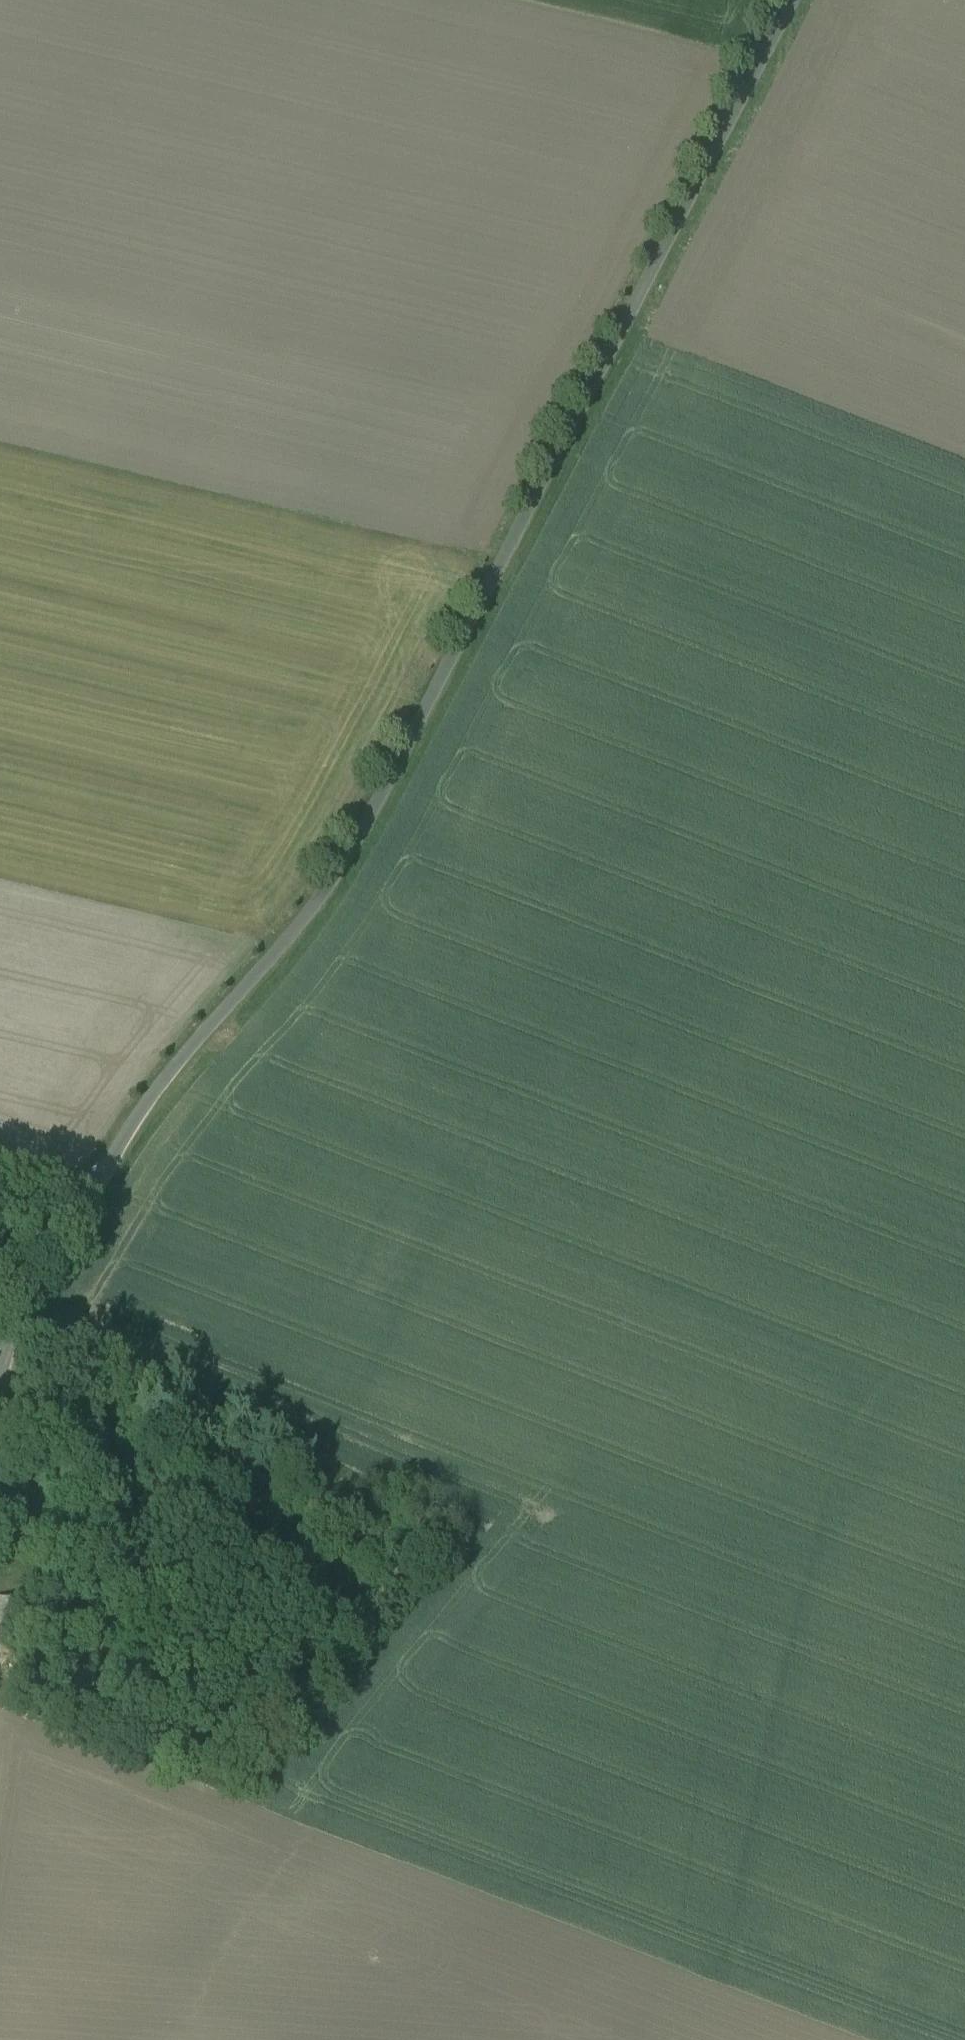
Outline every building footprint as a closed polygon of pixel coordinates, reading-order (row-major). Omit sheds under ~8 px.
[(258,1023),(248,1017),(243,1027),(252,1033),(258,1023)] [(0,1600),(0,1651),(16,1655),(30,1609),(0,1600)]
